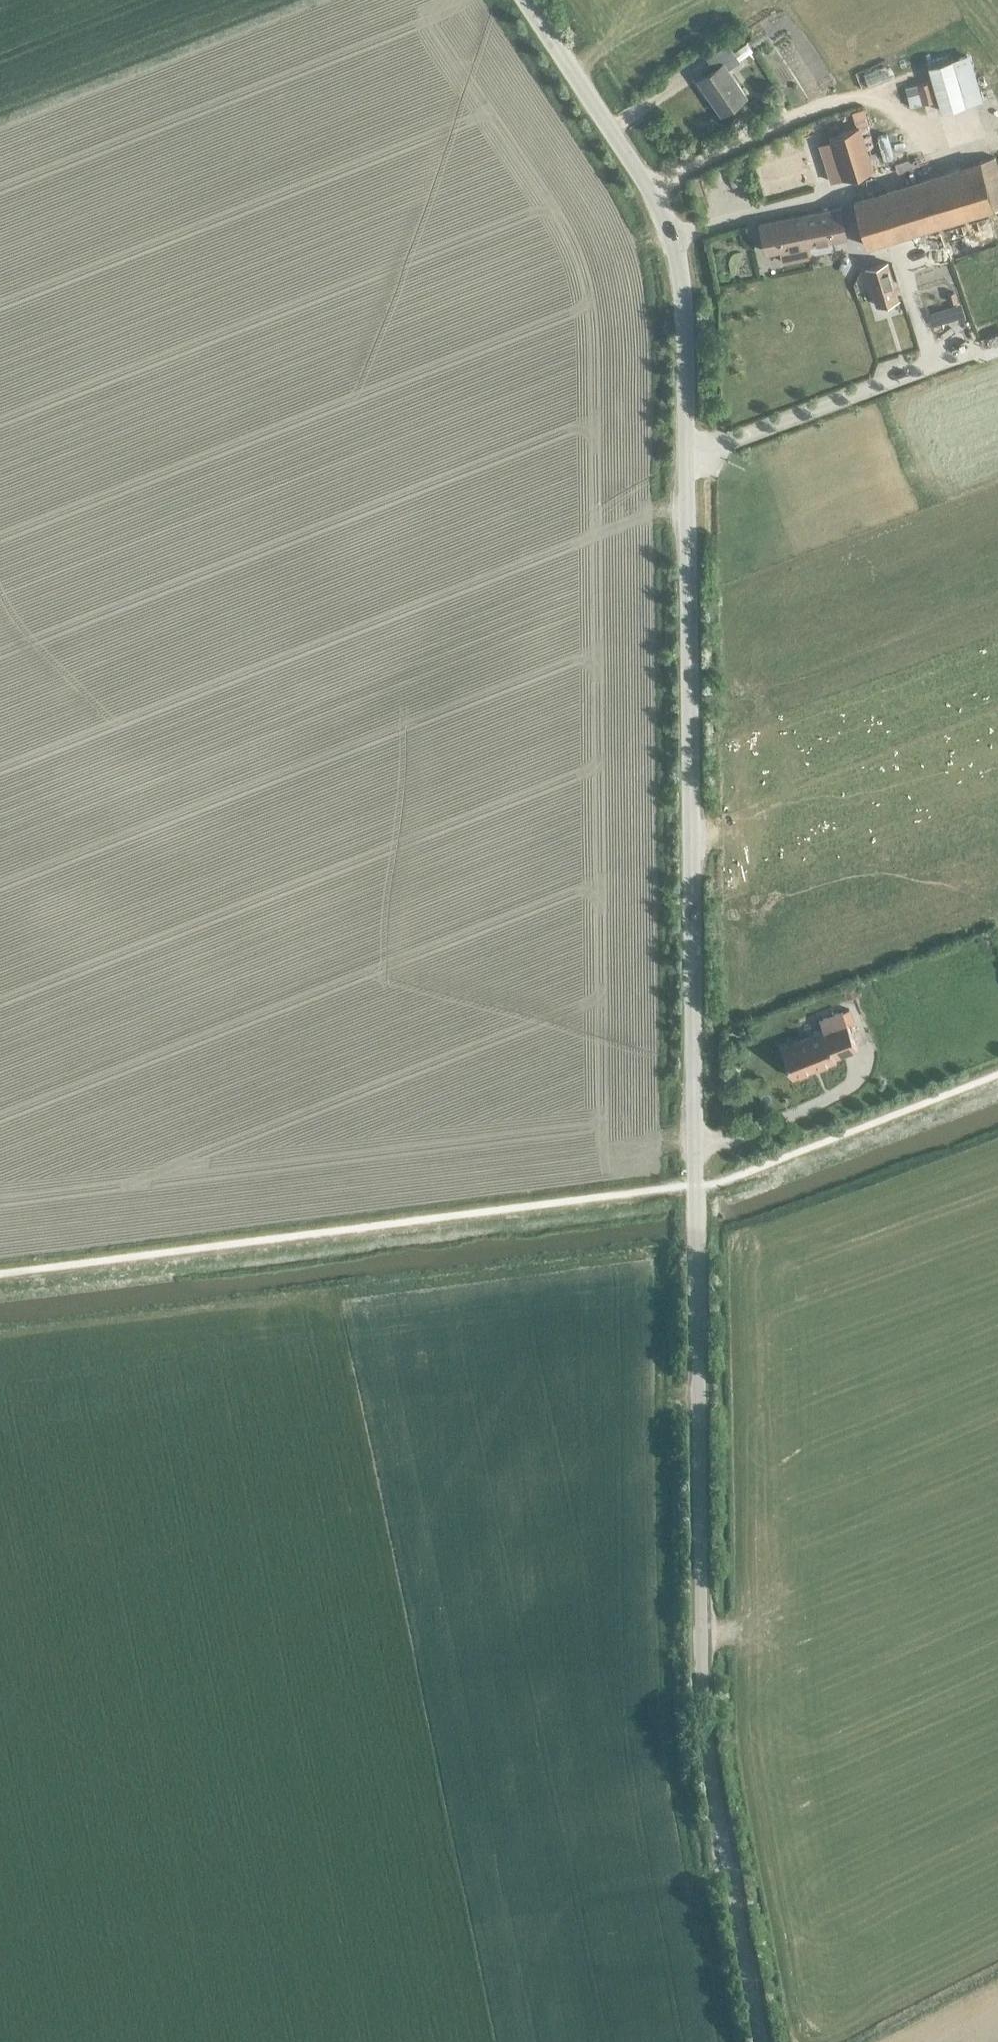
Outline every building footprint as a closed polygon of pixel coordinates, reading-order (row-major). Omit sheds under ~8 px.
[(721,112),(746,94),(727,66),(738,58),(727,42),(708,55),(715,66),(698,78),(721,112)] [(942,111),(965,104),(951,58),(928,66),(933,81),(899,90),(905,109),(938,100),(942,111)] [(873,168),(860,125),(829,134),(831,140),(819,143),(831,181),(873,168)] [(997,204),(997,162),(996,156),(854,199),(868,244),(997,204)] [(808,243),(808,244),(835,239),(834,235),(847,233),(842,208),(803,215),(808,243)] [(803,215),(761,223),(766,251),(781,248),(783,261),(810,256),(808,244),(808,243),(803,215)] [(878,304),(899,298),(888,260),(867,266),(878,304)] [(781,1047),(792,1077),(836,1059),(835,1057),(857,1048),(842,1010),(819,1019),(823,1030),(781,1047)]
